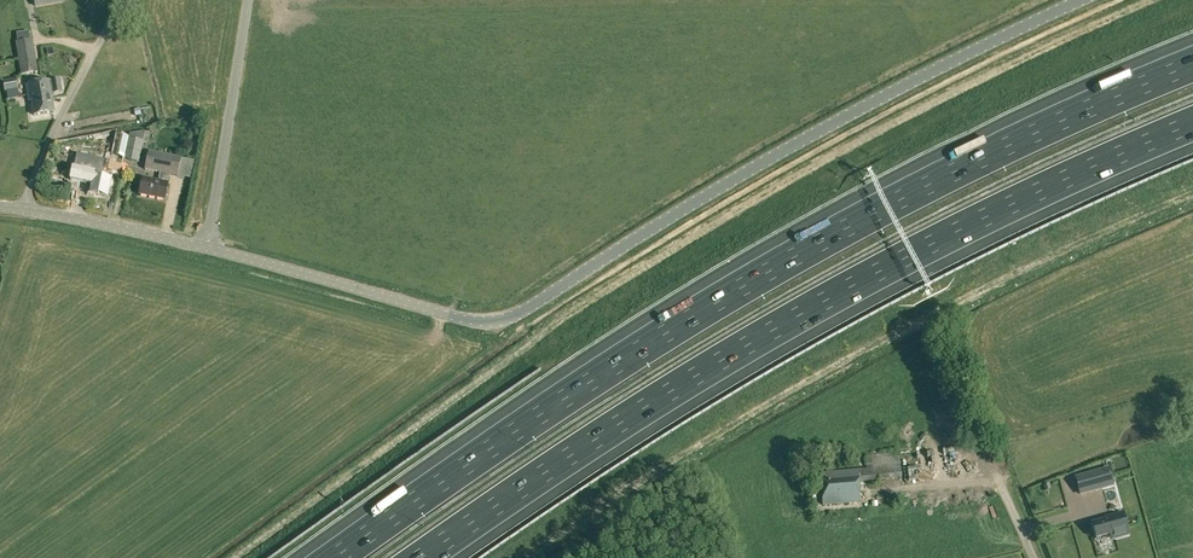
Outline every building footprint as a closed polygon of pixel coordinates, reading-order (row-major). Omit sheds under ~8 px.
[(28,39),(15,42),(21,76),(38,73),(32,39),(28,39)] [(5,92),(18,90),(16,79),(3,81),(5,92)] [(29,101),(31,100),(33,115),(54,112),(52,97),(54,97),(53,95),(54,95),(62,93),(60,80),(52,81),(27,85),(29,101)] [(129,138),(144,142),(145,142),(147,132),(145,132),(130,134),(129,138)] [(122,167),(124,160),(129,139),(116,135),(113,151),(110,161),(77,154),(74,167),(73,167),(70,180),(92,184),(91,194),(107,197),(112,174),(120,176),(122,167)] [(129,139),(124,160),(139,163),(144,142),(129,138),(129,139)] [(160,173),(170,175),(192,178),(195,160),(148,151),(144,170),(160,173)] [(168,184),(170,175),(160,173),(158,182),(143,178),(139,194),(165,199),(168,184)] [(858,471),(859,481),(901,477),(899,453),(866,456),(867,470),(858,471)] [(1108,469),(1098,472),(1102,488),(1113,485),(1108,469)] [(859,481),(858,471),(822,474),(823,505),(859,503),(859,481)] [(1098,472),(1076,478),(1080,494),(1102,488),(1098,472)] [(1111,519),(1092,524),(1096,538),(1110,534),(1111,539),(1128,535),(1122,514),(1110,517),(1111,519)]
